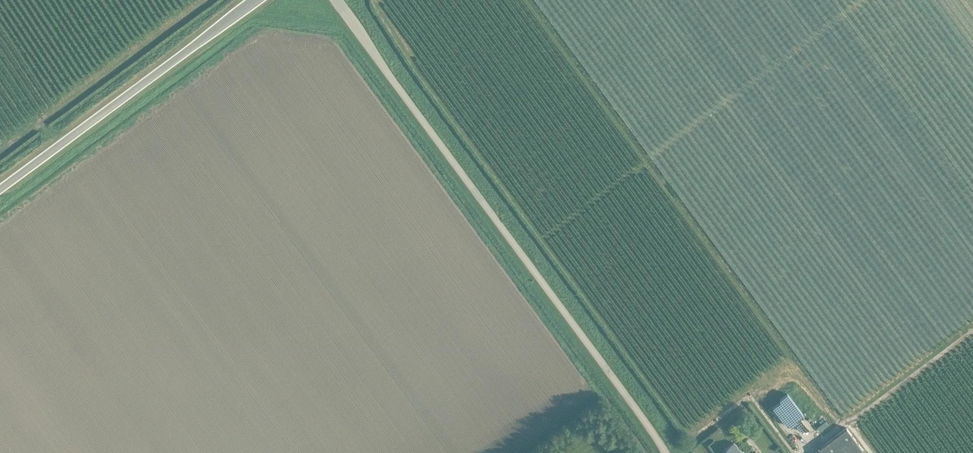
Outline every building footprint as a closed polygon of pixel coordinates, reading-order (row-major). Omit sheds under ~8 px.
[(846,427),(815,451),(816,452),(866,452),(846,427)] [(733,443),(719,452),(741,452),(733,443)]
